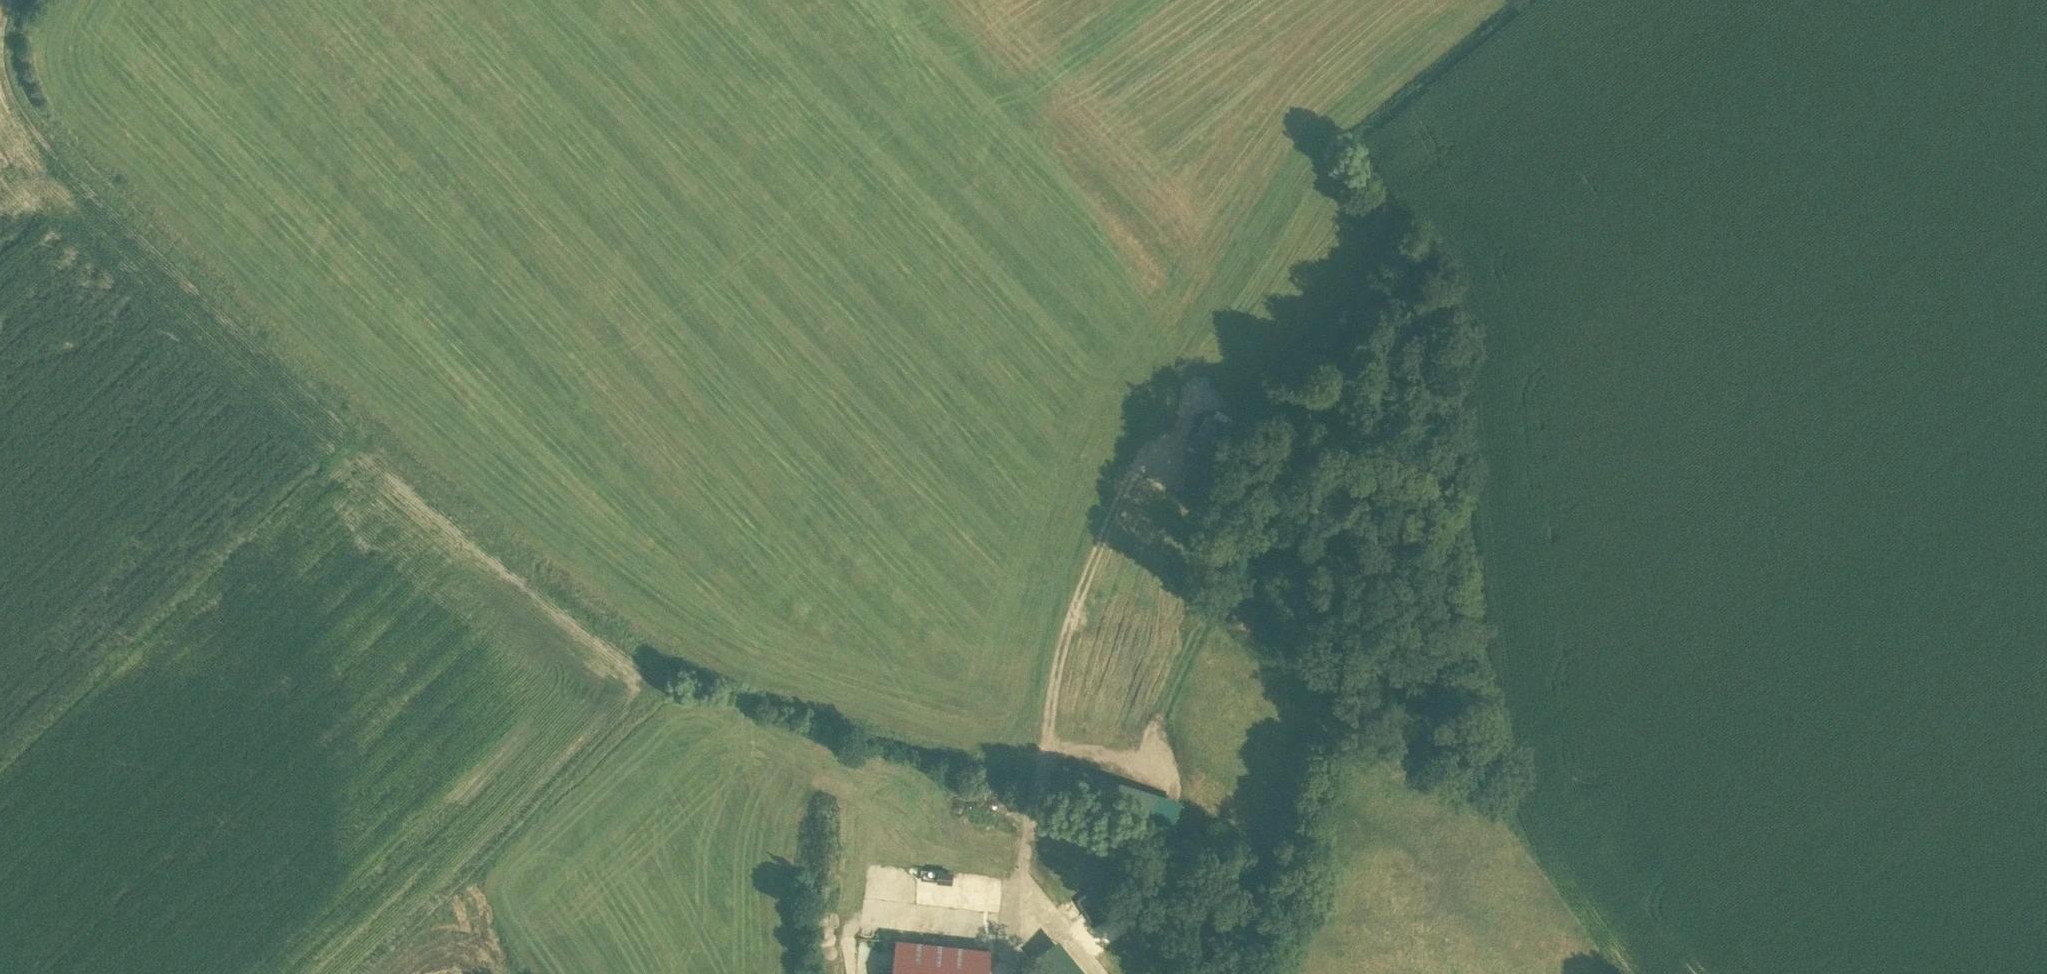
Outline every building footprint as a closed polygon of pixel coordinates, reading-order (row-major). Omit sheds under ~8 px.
[(1059,942),(1038,959),(1050,973),(1086,973),(1059,942)]
